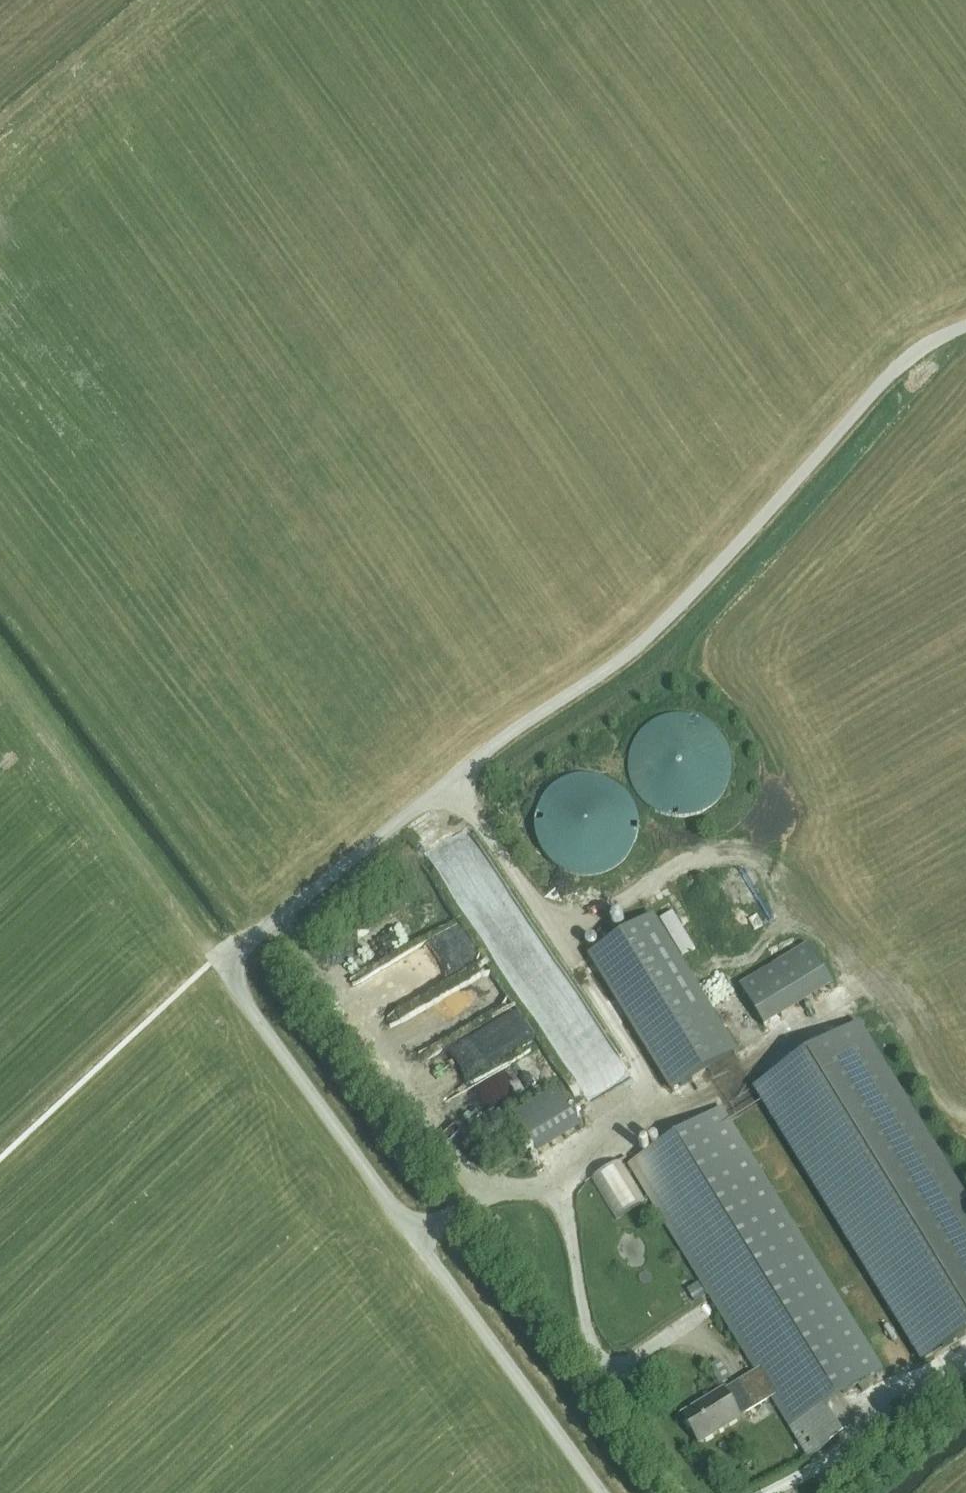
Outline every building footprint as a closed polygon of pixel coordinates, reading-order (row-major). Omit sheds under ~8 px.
[(641,732),(636,739),(632,747),(630,756),(629,765),(629,774),(631,783),(635,791),(640,798),(646,805),(653,810),(661,814),(670,817),(679,818),(688,817),(697,815),(705,812),(713,807),(719,800),(724,793),(728,785),(731,776),(732,767),(731,758),(729,750),(726,741),(721,734),(714,727),(707,722),(699,718),(690,716),(682,715),(673,715),(664,717),(655,721),(648,726),(641,732)] [(573,777),(554,787),(543,801),(537,823),(543,849),(556,866),(581,876),(607,873),(624,860),(634,845),(638,824),(634,806),(621,788),(599,776),(573,777)] [(652,917),(591,955),(674,1091),(736,1054),(652,917)] [(809,945),(740,986),(765,1028),(834,986),(809,945)] [(757,1088),(924,1360),(965,1335),(965,1201),(858,1025),(757,1088)] [(582,1128),(556,1087),(513,1114),(539,1155),(582,1128)] [(825,1405),(883,1370),(722,1109),(630,1165),(757,1372),(725,1392),(724,1390),(683,1415),(701,1444),(741,1419),(740,1417),(772,1397),(790,1427),(809,1458),(845,1436),(825,1405)] [(648,1202),(623,1161),(593,1179),(618,1220),(648,1202)]
